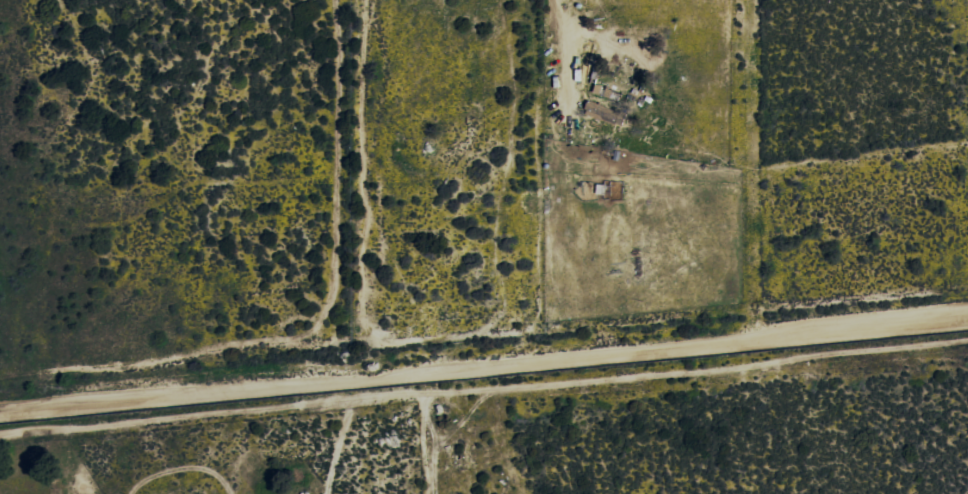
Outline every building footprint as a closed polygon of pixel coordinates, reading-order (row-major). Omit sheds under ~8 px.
[(615,124),(619,111),(587,101),(583,114),(615,124)]
